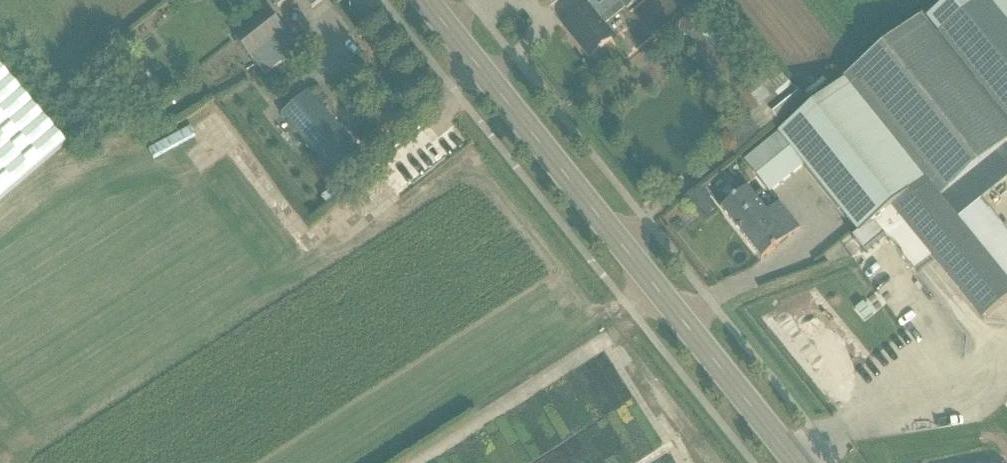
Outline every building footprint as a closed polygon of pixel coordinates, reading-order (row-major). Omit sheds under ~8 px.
[(312,9),(323,0),(305,0),(312,9)] [(560,0),(543,0),(550,9),(560,0)] [(593,11),(589,6),(580,14),(564,26),(589,58),(605,45),(614,37),(606,27),(640,0),(607,0),(593,11)] [(745,160),(770,193),(805,167),(819,184),(851,224),(852,224),(862,237),(876,226),(878,224),(893,212),(982,323),(1006,302),(1006,282),(955,220),(1006,179),(1006,0),(953,0),(924,23),(833,93),(811,110),(745,160)] [(805,102),(788,82),(786,79),(778,86),(780,89),(771,96),(700,8),(685,20),(681,15),(609,74),(612,78),(606,82),(612,90),(680,35),(691,37),(752,114),(760,108),(764,105),(779,123),(805,102)] [(233,36),(250,58),(265,77),(282,63),(267,45),(284,31),(268,10),(233,36)] [(642,28),(635,34),(643,44),(650,38),(642,28)] [(64,146),(0,71),(0,200),(64,146)] [(293,104),(281,115),(300,137),(339,183),(351,172),(367,159),(308,91),(293,104)] [(800,230),(788,214),(780,204),(767,214),(747,189),(722,209),(763,260),(800,230)] [(711,199),(700,208),(708,218),(719,210),(711,199)]
